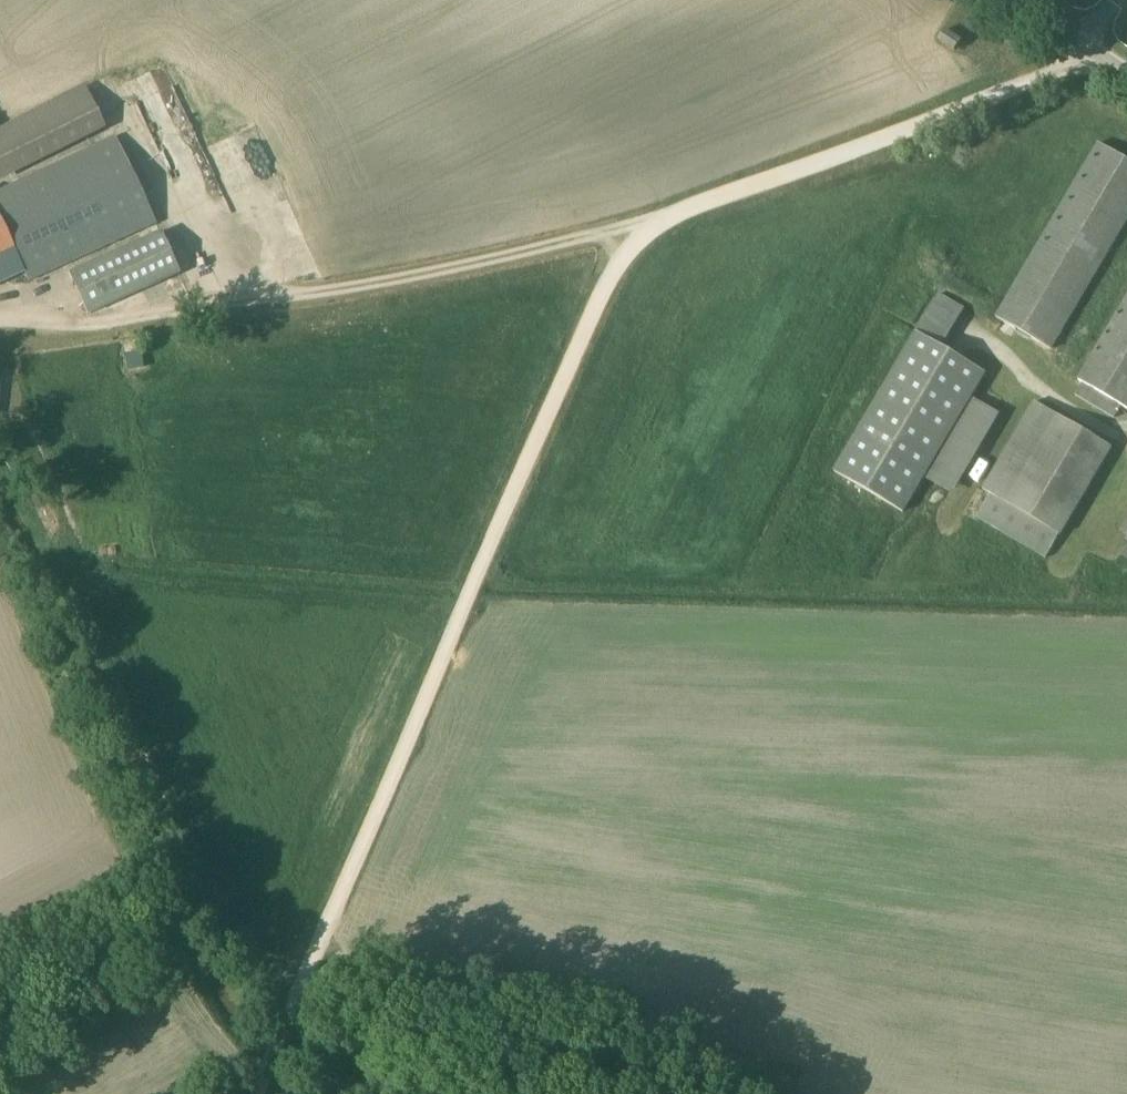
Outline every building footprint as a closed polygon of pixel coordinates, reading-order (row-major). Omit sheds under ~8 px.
[(962,41),(946,30),(939,40),(955,51),(962,41)] [(84,87),(0,127),(0,182),(106,129),(84,87)] [(0,191),(0,281),(23,269),(29,281),(156,224),(117,138),(0,191)] [(1099,143),(997,317),(1051,350),(1126,221),(1126,159),(1099,143)] [(69,275),(89,315),(180,273),(162,233),(69,275)] [(1079,380),(1126,409),(1126,299),(1079,380)] [(986,373),(918,332),(835,472),(904,512),(986,373)] [(1112,447),(1036,402),(984,490),(991,495),(978,518),(1047,558),(1112,447)]
